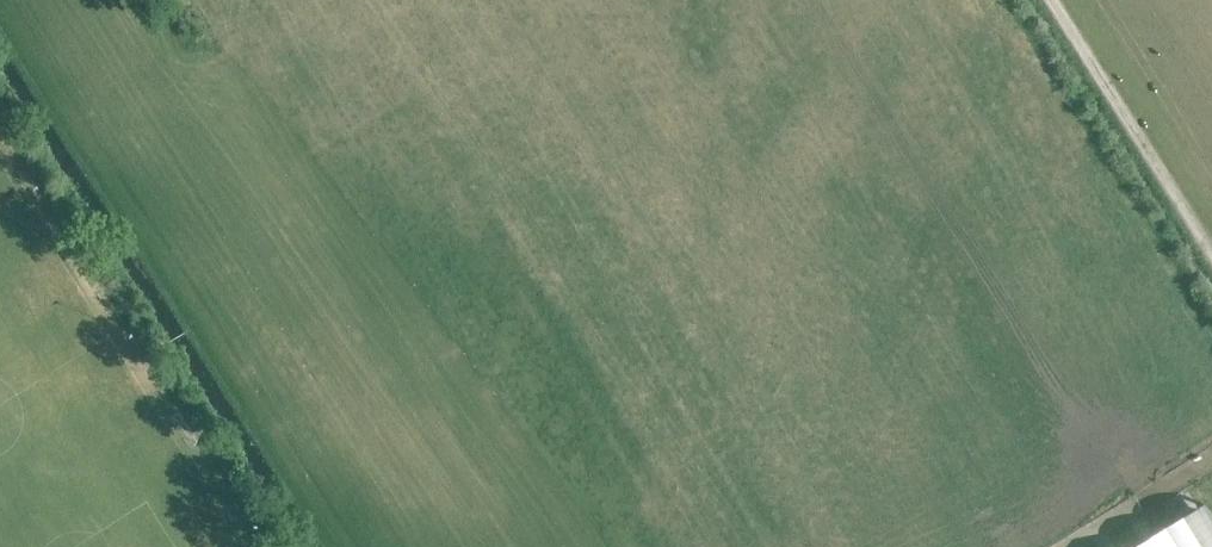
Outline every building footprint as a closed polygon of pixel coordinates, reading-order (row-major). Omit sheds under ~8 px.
[(1194,505),(1127,546),(1211,546),(1211,534),(1194,505)] [(1003,534),(986,544),(988,546),(1011,546),(1003,534)]
